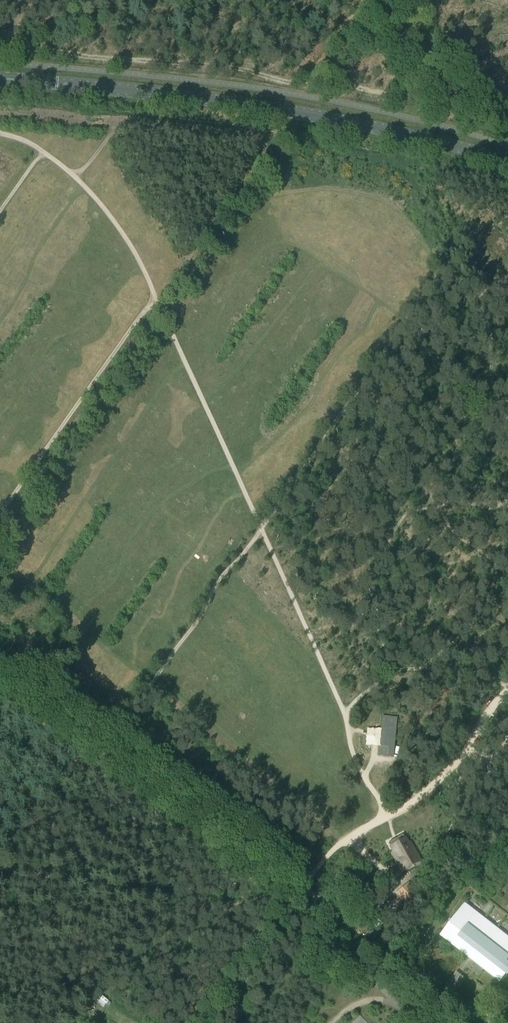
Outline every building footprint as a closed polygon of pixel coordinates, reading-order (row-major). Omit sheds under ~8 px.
[(402,588),(405,588),(408,588),(410,587),(412,585),(413,582),(414,579),(413,577),(411,575),(409,573),(407,572),(404,572),(402,573),(400,574),(398,576),(397,579),(397,582),(398,584),(400,586),(402,588)] [(381,716),(378,755),(394,757),(397,717),(381,716)] [(397,865),(400,870),(401,871),(421,860),(411,843),(408,842),(406,838),(398,842),(390,847),(392,851),(391,854),(397,865)] [(409,883),(395,894),(409,912),(423,900),(420,896),(409,883)] [(441,935),(500,981),(506,974),(507,975),(507,937),(465,903),(441,935)] [(460,986),(451,979),(444,987),(454,994),(460,986)] [(101,1017),(111,1014),(109,1008),(99,1011),(101,1017)]
